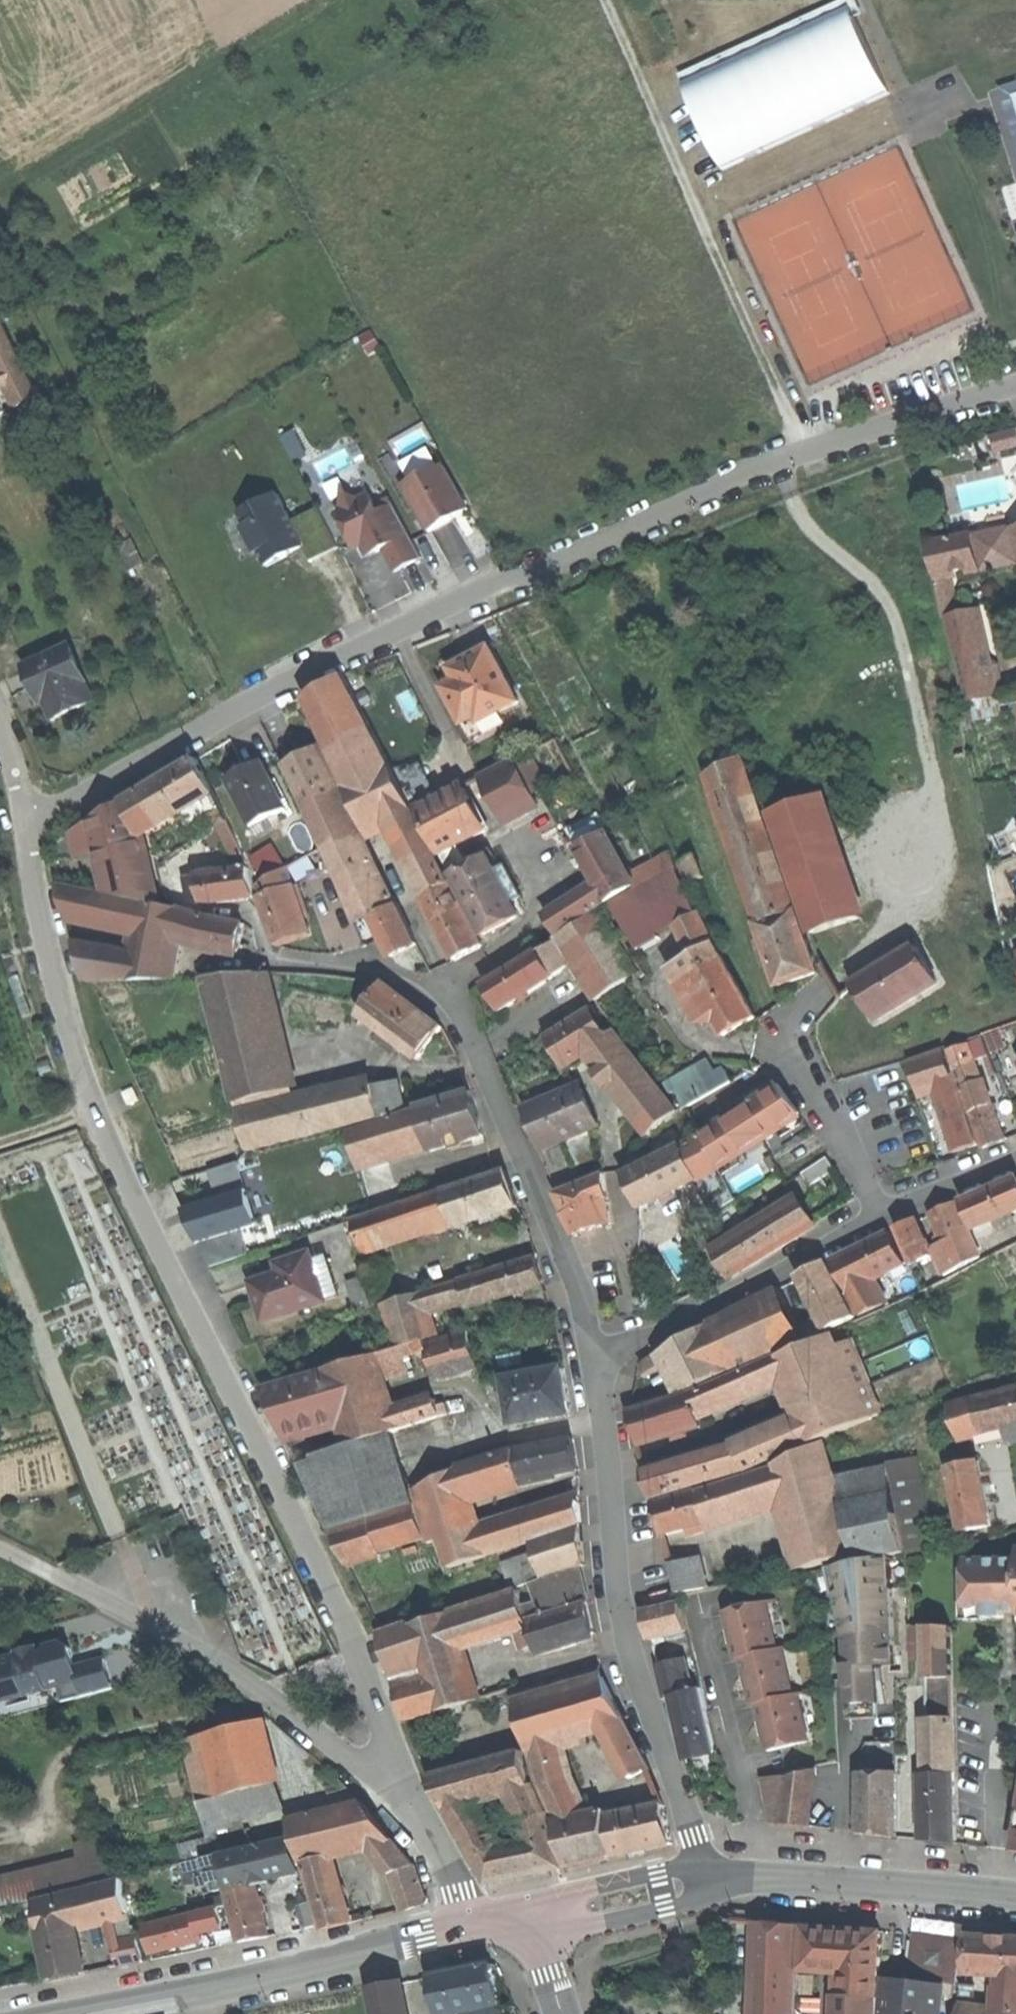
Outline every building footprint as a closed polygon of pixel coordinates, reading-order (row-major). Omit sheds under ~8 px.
[(679,76),(723,173),(892,95),(852,0),(849,0),(679,76)] [(45,430),(0,340),(0,415),(9,410),(24,441),(45,430)] [(425,422),(392,439),(403,459),(435,442),(425,422)] [(1015,445),(1015,428),(992,433),(996,450),(1015,445)] [(318,459),(322,473),(356,465),(352,451),(318,459)] [(408,511),(422,535),(447,520),(462,511),(435,468),(418,479),(416,476),(400,485),(414,508),(408,511)] [(329,551),(309,510),(282,523),(269,495),(230,514),(236,526),(232,528),(246,556),(250,554),(256,568),(293,550),(300,564),(329,551)] [(412,561),(381,502),(368,509),(360,495),(348,501),(337,497),(329,516),(347,552),(357,547),(361,554),(363,552),(365,551),(367,555),(373,552),(386,575),(412,561)] [(927,544),(933,574),(949,570),(976,565),(978,573),(1015,566),(1015,525),(927,544)] [(116,570),(129,562),(114,531),(100,539),(116,570)] [(943,618),(948,616),(959,614),(949,570),(933,574),(943,618)] [(997,694),(1002,686),(998,664),(990,659),(987,646),(981,647),(972,611),(959,614),(948,616),(967,703),(998,696),(997,694)] [(506,723),(501,713),(520,702),(491,647),(451,668),(457,680),(445,687),(454,705),(472,741),(506,723)] [(63,709),(80,700),(71,682),(74,681),(57,648),(16,670),(24,687),(30,684),(39,700),(47,717),(63,709)] [(367,832),(393,819),(432,895),(425,898),(456,960),(464,956),(483,945),(452,884),(414,809),(415,809),(390,760),(378,737),(355,693),(345,673),(304,698),(313,715),(334,759),(333,760),(367,832)] [(32,704),(39,700),(30,684),(24,687),(32,704)] [(788,984),(818,973),(745,757),(712,692),(656,720),(665,738),(635,752),(658,800),(714,772),(764,922),(758,924),(780,986),(788,984)] [(402,952),(418,944),(400,903),(399,904),(388,881),(345,793),(346,792),(333,763),(331,763),(323,746),(302,756),(283,764),(329,856),(358,926),(374,917),(392,957),(402,952)] [(531,753),(517,760),(535,794),(548,786),(531,753)] [(191,827),(223,808),(199,759),(170,776),(124,803),(143,837),(157,827),(182,812),(191,827)] [(483,776),(506,821),(539,803),(535,794),(517,760),(517,759),(483,776)] [(254,825),(287,808),(262,762),(247,770),(230,779),(254,825)] [(460,845),(487,831),(465,786),(448,794),(433,802),(424,783),(408,791),(441,854),(442,853),(460,845)] [(819,797),(772,814),(812,934),(811,935),(819,960),(837,951),(830,928),(860,918),(819,797)] [(147,846),(143,837),(124,803),(89,825),(97,855),(107,893),(155,903),(152,886),(147,846)] [(572,837),(579,851),(608,835),(610,834),(603,820),(572,837)] [(609,903),(635,886),(608,835),(579,851),(599,887),(547,919),(557,934),(600,907),(602,908),(609,903)] [(277,845),(255,857),(263,873),(285,861),(277,845)] [(468,866),(460,845),(442,853),(485,934),(502,926),(520,916),(511,899),(520,893),(506,867),(497,872),(489,855),(468,866)] [(671,854),(632,873),(638,885),(635,886),(609,903),(610,905),(638,952),(661,940),(659,935),(677,925),(693,956),(671,968),(699,1019),(712,1012),(725,1035),(740,1027),(756,1017),(700,913),(699,913),(678,870),(679,869),(671,854)] [(689,883),(704,876),(697,857),(681,864),(689,883)] [(190,894),(204,902),(218,904),(257,898),(250,869),(187,877),(190,894)] [(124,982),(173,979),(181,940),(202,947),(240,954),(241,945),(245,924),(207,918),(192,912),(186,910),(155,903),(107,893),(59,883),(67,914),(135,928),(130,954),(76,944),(86,982),(125,980),(124,982)] [(294,887),(261,897),(269,925),(276,946),(289,942),(289,940),(309,934),(294,887)] [(596,1000),(638,973),(600,912),(560,937),(561,939),(524,962),(524,961),(486,985),(502,1011),(510,1006),(540,987),(575,963),(596,1000)] [(938,982),(916,945),(854,984),(867,1004),(877,1020),(938,982)] [(249,1151),(404,1113),(397,1082),(294,1108),(261,973),(206,978),(249,1151)] [(362,1015),(419,1059),(436,1037),(444,1027),(386,984),(362,1015)] [(591,1047),(609,1036),(592,1010),(548,1039),(557,1053),(564,1064),(591,1047)] [(982,1035),(984,1040),(989,1056),(995,1072),(1015,1065),(1015,1024),(982,1035)] [(656,1131),(679,1112),(619,1034),(611,1040),(606,1043),(616,1057),(605,1066),(640,1111),(620,1134),(636,1154),(656,1131)] [(611,1040),(609,1036),(591,1047),(605,1066),(616,1057),(606,1043),(611,1040)] [(950,1051),(955,1067),(989,1056),(984,1040),(950,1051)] [(920,1097),(955,1084),(945,1051),(910,1063),(920,1097)] [(714,1077),(709,1080),(700,1066),(676,1080),(681,1089),(676,1092),(687,1109),(721,1090),(714,1077)] [(981,1079),(963,1086),(983,1149),(1005,1140),(1002,1131),(992,1105),(981,1079)] [(635,1194),(642,1208),(700,1181),(698,1176),(718,1165),(800,1112),(779,1085),(701,1137),(626,1174),(635,1194)] [(544,1150),(599,1128),(582,1086),(564,1093),(562,1089),(548,1094),(550,1099),(527,1109),(535,1128),(544,1150)] [(962,1149),(977,1144),(959,1089),(948,1092),(950,1099),(939,1103),(954,1152),(962,1149)] [(333,1221),(401,1200),(386,1156),(430,1143),(432,1151),(448,1147),(448,1143),(461,1140),(462,1143),(482,1137),(479,1123),(471,1093),(419,1108),(420,1110),(350,1130),(351,1132),(340,1136),(342,1142),(312,1151),(333,1221)] [(831,1157),(806,1172),(813,1183),(838,1168),(831,1157)] [(189,1207),(211,1267),(252,1252),(244,1230),(263,1223),(240,1160),(211,1170),(220,1195),(189,1207)] [(508,1210),(520,1207),(508,1172),(445,1192),(445,1190),(350,1221),(360,1251),(454,1220),(457,1227),(508,1210)] [(605,1175),(558,1194),(567,1214),(564,1215),(574,1236),(595,1228),(613,1222),(605,1175)] [(974,1230),(1015,1213),(1015,1179),(963,1202),(974,1230)] [(730,1278),(816,1226),(800,1201),(716,1253),(730,1278)] [(943,1243),(933,1247),(944,1276),(981,1257),(958,1203),(932,1215),(943,1243)] [(897,1230),(912,1265),(932,1256),(919,1228),(916,1221),(897,1230)] [(832,1262),(859,1316),(885,1303),(873,1279),(905,1264),(891,1233),(863,1247),(832,1262)] [(265,1321),(340,1298),(329,1259),(316,1263),(313,1253),(291,1260),(294,1270),(282,1273),(254,1282),(260,1303),(265,1321)] [(399,1347),(437,1336),(429,1310),(468,1299),(470,1308),(533,1289),(546,1286),(537,1259),(423,1290),(424,1293),(386,1304),(399,1347)] [(279,1264),(282,1273),(294,1270),(291,1260),(279,1264)] [(800,1278),(826,1331),(855,1317),(829,1263),(800,1278)] [(358,1305),(373,1301),(366,1277),(351,1281),(358,1305)] [(674,1368),(687,1392),(758,1360),(774,1354),(775,1356),(807,1342),(785,1296),(781,1288),(684,1339),(644,1366),(638,1380),(674,1368)] [(816,1313),(800,1322),(808,1336),(824,1328),(816,1313)] [(455,1320),(439,1325),(442,1335),(458,1331),(455,1320)] [(339,1428),(346,1448),(392,1433),(398,1430),(442,1416),(442,1415),(448,1413),(446,1404),(439,1406),(437,1400),(392,1410),(381,1376),(410,1366),(407,1356),(428,1350),(437,1379),(479,1366),(470,1331),(427,1343),(426,1341),(322,1370),(265,1386),(279,1415),(290,1440),(300,1436),(339,1428)] [(869,1419),(877,1416),(848,1342),(832,1348),(828,1338),(780,1357),(779,1355),(738,1373),(693,1392),(631,1414),(640,1446),(657,1441),(703,1427),(698,1410),(787,1373),(805,1418),(738,1447),(648,1474),(654,1498),(748,1472),(815,1442),(814,1441),(869,1419)] [(514,1424),(570,1413),(568,1397),(564,1369),(507,1379),(509,1394),(502,1395),(505,1410),(512,1409),(514,1424)] [(1015,1443),(1015,1390),(949,1408),(958,1439),(1010,1426),(1015,1443)] [(301,1464),(332,1530),(414,1505),(392,1433),(346,1448),(315,1458),(316,1460),(301,1464)] [(513,1590),(535,1582),(582,1567),(586,1566),(582,1502),(481,1534),(468,1492),(482,1487),(523,1482),(568,1472),(580,1470),(574,1439),(483,1458),(414,1492),(425,1535),(426,1540),(428,1540),(429,1543),(442,1539),(452,1568),(533,1542),(538,1554),(505,1565),(513,1590)] [(809,1572),(940,1547),(919,1461),(836,1480),(826,1443),(776,1464),(777,1466),(772,1469),(759,1473),(700,1492),(656,1503),(665,1535),(677,1532),(787,1498),(809,1572)] [(979,1461),(949,1467),(963,1532),(992,1526),(991,1517),(986,1493),(979,1461)] [(381,1553),(426,1540),(416,1505),(414,1505),(332,1530),(350,1566),(381,1556),(381,1553)] [(671,1564),(680,1594),(707,1589),(700,1558),(671,1564)] [(969,1562),(970,1611),(987,1611),(987,1620),(1006,1620),(1006,1609),(1015,1609),(1015,1561),(969,1562)] [(409,1722),(519,1688),(514,1670),(493,1675),(492,1670),(477,1674),(478,1678),(473,1679),(463,1645),(518,1628),(525,1650),(537,1646),(539,1652),(571,1642),(596,1634),(589,1603),(582,1567),(535,1582),(541,1602),(525,1606),(521,1591),(452,1613),(453,1615),(408,1629),(406,1624),(382,1631),(409,1722)] [(653,1640),(688,1631),(681,1602),(648,1611),(653,1640)] [(769,1602),(728,1612),(732,1629),(733,1629),(735,1634),(736,1640),(735,1641),(739,1659),(744,1658),(780,1650),(769,1602)] [(923,1774),(924,1840),(941,1842),(958,1844),(957,1815),(959,1815),(959,1807),(957,1807),(956,1773),(957,1773),(954,1629),(928,1628),(929,1680),(932,1774),(923,1774)] [(47,1689),(57,1686),(61,1702),(112,1688),(105,1659),(78,1666),(74,1655),(71,1646),(63,1642),(46,1647),(47,1650),(38,1652),(36,1646),(16,1652),(16,1654),(0,1659),(0,1685),(9,1683),(13,1698),(27,1694),(28,1697),(47,1691),(47,1689)] [(784,1649),(780,1650),(744,1658),(750,1682),(756,1705),(760,1704),(796,1695),(784,1649)] [(689,1758),(717,1752),(702,1688),(696,1690),(688,1659),(659,1665),(667,1698),(673,1697),(682,1732),(689,1758)] [(644,1851),(675,1844),(666,1804),(610,1816),(609,1811),(578,1817),(570,1780),(559,1739),(604,1726),(632,1778),(651,1767),(626,1719),(605,1677),(603,1667),(515,1693),(530,1747),(540,1785),(558,1821),(569,1868),(644,1851)] [(13,1698),(9,1683),(0,1685),(0,1694),(2,1701),(13,1698)] [(801,1694),(796,1695),(760,1704),(764,1721),(766,1720),(767,1726),(769,1732),(767,1732),(771,1751),(812,1741),(801,1694)] [(259,1720),(182,1739),(205,1825),(281,1805),(259,1720)] [(428,1777),(490,1885),(517,1877),(518,1879),(527,1877),(567,1868),(557,1832),(555,1831),(550,1814),(551,1814),(538,1785),(533,1786),(525,1752),(489,1761),(428,1777)] [(773,1822),(814,1827),(819,1770),(788,1778),(764,1779),(773,1822)] [(901,1771),(860,1771),(858,1833),(874,1835),(901,1839),(901,1771)] [(376,1814),(360,1800),(287,1819),(300,1863),(304,1862),(323,1929),(351,1922),(332,1854),(353,1849),(376,1842),(402,1909),(426,1902),(413,1865),(376,1814)] [(106,1837),(79,1840),(82,1858),(0,1876),(0,1909),(37,1901),(122,1880),(106,1837)] [(300,1873),(289,1838),(224,1855),(223,1852),(205,1857),(213,1891),(273,1877),(274,1880),(300,1873)] [(74,1924),(128,1909),(122,1880),(37,1901),(52,1978),(84,1973),(81,1961),(74,1924)] [(263,1925),(254,1886),(227,1894),(238,1942),(266,1936),(263,1925)] [(222,1927),(218,1907),(195,1911),(195,1914),(145,1927),(150,1952),(185,1944),(201,1940),(199,1933),(222,1927)] [(801,1926),(765,1923),(764,1936),(762,2013),(798,2013),(801,1926)] [(880,1998),(879,1998),(883,1932),(841,1928),(805,1925),(804,1964),(845,1967),(844,1996),(842,1996),(841,2013),(879,2013),(880,1998)] [(912,1981),(959,1984),(962,1939),(932,1936),(924,1936),(915,1943),(912,1981)] [(968,1974),(1001,1976),(999,2012),(976,2009),(977,1986),(963,1985),(962,2008),(961,2013),(1015,2013),(1015,1938),(1004,1937),(993,1937),(969,1936),(968,1974)] [(137,1940),(114,1946),(118,1967),(143,1962),(137,1940)] [(704,1953),(717,1954),(718,1943),(705,1942),(704,1953)] [(493,1963),(433,1974),(435,1983),(441,2013),(500,2003),(493,1963)] [(398,1981),(369,1987),(375,2013),(405,2013),(398,1981)] [(945,1989),(888,1982),(885,2013),(943,2013),(945,1989)]
